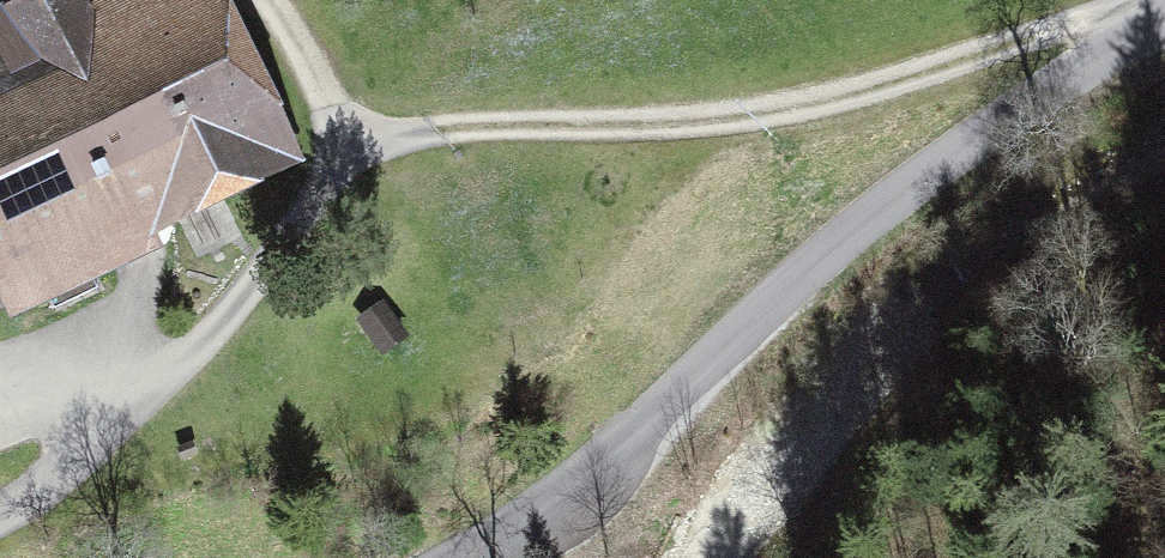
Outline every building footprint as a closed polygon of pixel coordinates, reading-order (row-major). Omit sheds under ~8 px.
[(194,0),(179,0),(101,38),(82,0),(25,0),(13,6),(17,15),(0,23),(0,277),(0,276),(13,302),(141,241),(128,215),(156,201),(266,149),(194,0)]
